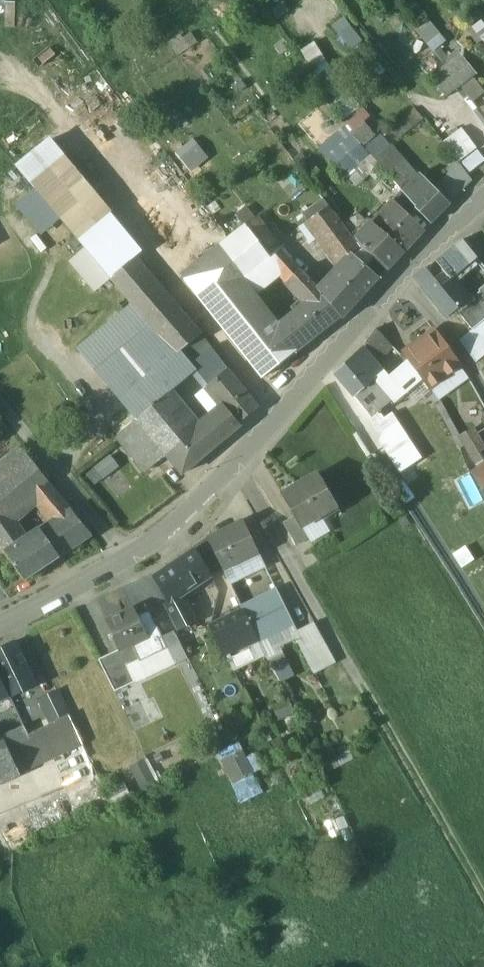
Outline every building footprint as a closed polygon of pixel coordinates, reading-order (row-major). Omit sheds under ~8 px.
[(352,49),(363,40),(344,16),(332,26),(352,49)] [(433,51),(447,40),(430,17),(416,28),(433,51)] [(462,56),(445,67),(460,86),(475,75),(462,56)] [(415,108),(380,137),(389,147),(423,119),(415,108)] [(483,160),(483,155),(463,126),(444,140),(468,172),(483,160)] [(345,128),(322,146),(329,154),(352,136),(345,128)] [(329,154),(325,158),(341,178),(368,156),(352,136),(329,154)] [(389,147),(380,137),(366,149),(402,191),(403,192),(404,191),(416,179),(389,147)] [(111,278),(135,258),(142,254),(53,148),(22,174),(111,278)] [(192,162),(181,149),(170,158),(181,171),(192,162)] [(450,155),(425,179),(450,204),(471,183),(450,155)] [(181,171),(170,158),(158,168),(169,181),(181,171)] [(425,179),(420,175),(416,179),(404,191),(420,207),(417,210),(430,224),(450,204),(425,179)] [(420,207),(404,191),(403,192),(402,191),(392,201),(409,216),(417,210),(420,207)] [(392,201),(356,239),(363,248),(374,259),(386,270),(420,234),(405,220),(409,216),(392,201)] [(359,253),(328,208),(312,219),(319,229),(315,232),(338,263),(341,264),(350,254),(354,257),(359,253)] [(275,328),(240,284),(268,261),(271,259),(246,226),(183,277),(262,379),(295,352),(275,328)] [(462,240),(416,277),(446,317),(466,301),(449,281),(477,259),(462,240)] [(298,272),(279,251),(271,259),(268,261),(286,281),(298,272)] [(354,257),(350,254),(341,264),(327,281),(354,306),(378,279),(366,268),(354,257)] [(197,338),(135,258),(111,278),(153,327),(175,354),(180,351),(197,338)] [(386,270),(374,259),(366,268),(378,279),(386,270)] [(306,303),(275,328),(295,352),(340,316),(318,291),(317,291),(298,272),(286,281),(306,303)] [(354,306),(327,281),(318,291),(340,316),(343,319),(354,306)] [(467,304),(482,323),(483,321),(483,291),(467,304)] [(134,306),(79,350),(97,372),(153,327),(134,306)] [(153,327),(97,372),(122,403),(154,378),(178,358),(175,354),(153,327)] [(387,342),(375,329),(367,341),(380,352),(387,342)] [(434,332),(405,353),(422,377),(430,388),(459,368),(434,332)] [(197,338),(180,351),(190,364),(212,348),(201,334),(197,338)] [(380,352),(367,341),(362,350),(372,362),(380,352)] [(228,369),(212,348),(190,364),(206,385),(228,369)] [(362,350),(335,374),(373,419),(379,414),(422,377),(408,362),(387,379),(372,362),(362,350)] [(256,405),(228,369),(206,385),(221,404),(205,418),(222,439),(239,425),(236,421),(256,405)] [(194,427),(154,378),(122,403),(181,474),(212,448),(194,427)] [(380,444),(400,474),(421,459),(392,414),(384,419),(379,414),(373,419),(380,444)] [(222,439),(205,418),(194,427),(212,448),(222,439)] [(168,458),(140,426),(124,439),(152,472),(168,458)] [(467,441),(476,458),(483,454),(483,444),(479,434),(467,441)] [(88,469),(96,481),(120,466),(113,454),(88,469)] [(0,486),(0,522),(8,515),(31,496),(48,481),(31,460),(0,486)] [(318,474),(281,495),(294,517),(300,528),(302,528),(337,507),(318,474)] [(71,510),(48,481),(31,496),(52,523),(71,510)] [(91,535),(71,510),(52,523),(40,530),(59,557),(91,535)] [(0,522),(0,545),(5,553),(28,538),(20,526),(18,528),(8,515),(0,522)] [(294,517),(283,524),(295,545),(308,539),(302,528),(300,528),(294,517)] [(243,522),(209,538),(225,570),(230,568),(258,554),(243,522)] [(59,557),(40,530),(28,538),(5,553),(24,579),(59,557)] [(195,548),(181,557),(197,583),(211,574),(195,548)] [(181,557),(150,575),(167,602),(180,594),(197,583),(181,557)] [(235,578),(230,568),(225,570),(230,581),(235,578)] [(276,589),(242,606),(243,609),(259,641),(293,624),(276,589)] [(167,602),(165,603),(179,631),(195,623),(180,594),(167,602)] [(132,609),(107,620),(115,637),(113,638),(119,650),(127,667),(168,648),(160,631),(145,637),(135,616),(132,609)] [(243,609),(210,626),(227,657),(259,641),(243,609)] [(160,631),(150,610),(135,616),(145,637),(160,631)] [(314,622),(294,632),(314,673),(336,662),(314,622)] [(0,649),(0,678),(1,679),(11,674),(27,666),(15,642),(0,649)] [(127,667),(119,650),(99,660),(115,693),(135,684),(127,667)] [(278,654),(268,659),(273,669),(283,664),(278,654)] [(292,676),(283,664),(273,669),(280,682),(292,676)] [(27,666),(11,674),(20,692),(22,691),(35,684),(27,666)] [(0,679),(0,682),(7,697),(10,702),(24,695),(22,691),(20,692),(11,674),(1,679),(0,679)] [(38,725),(24,695),(10,702),(23,726),(25,731),(38,725)] [(29,739),(6,750),(17,774),(83,744),(69,715),(27,735),(29,739)] [(0,737),(0,752),(6,750),(29,739),(27,735),(25,731),(23,726),(0,737)] [(241,739),(216,753),(242,801),(264,790),(254,771),(257,770),(241,739)] [(0,752),(0,773),(3,780),(17,774),(6,750),(0,752)] [(113,803),(131,795),(125,781),(107,789),(113,803)]
